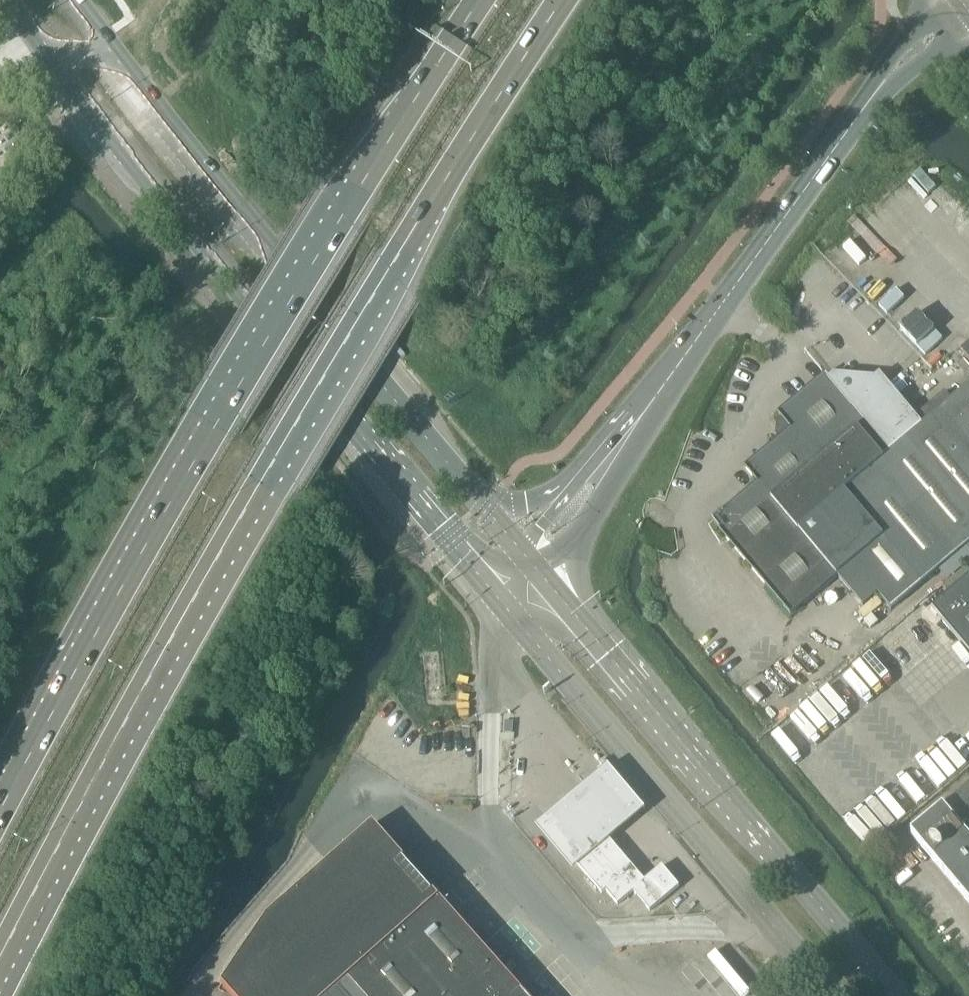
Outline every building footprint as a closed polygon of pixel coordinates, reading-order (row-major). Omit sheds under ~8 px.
[(712,523),(790,616),(837,577),(863,607),(878,595),(890,610),(968,544),(968,385),(951,400),(945,393),(928,407),(935,415),(921,426),(882,380),(849,406),(825,376),(786,407),(787,408),(778,415),(782,420),(778,423),(777,435),(780,440),(746,469),(752,477),(758,484),(712,523)] [(968,654),(968,578),(932,610),(968,654)] [(864,622),(870,630),(878,623),(872,616),(864,622)] [(911,836),(968,905),(968,787),(911,836)] [(328,864),(267,918),(222,985),(231,995),(525,995),(373,825),(328,864)] [(633,893),(636,896),(650,912),(679,888),(662,867),(644,882),(607,838),(576,865),(602,895),(605,892),(617,906),(633,893)]
